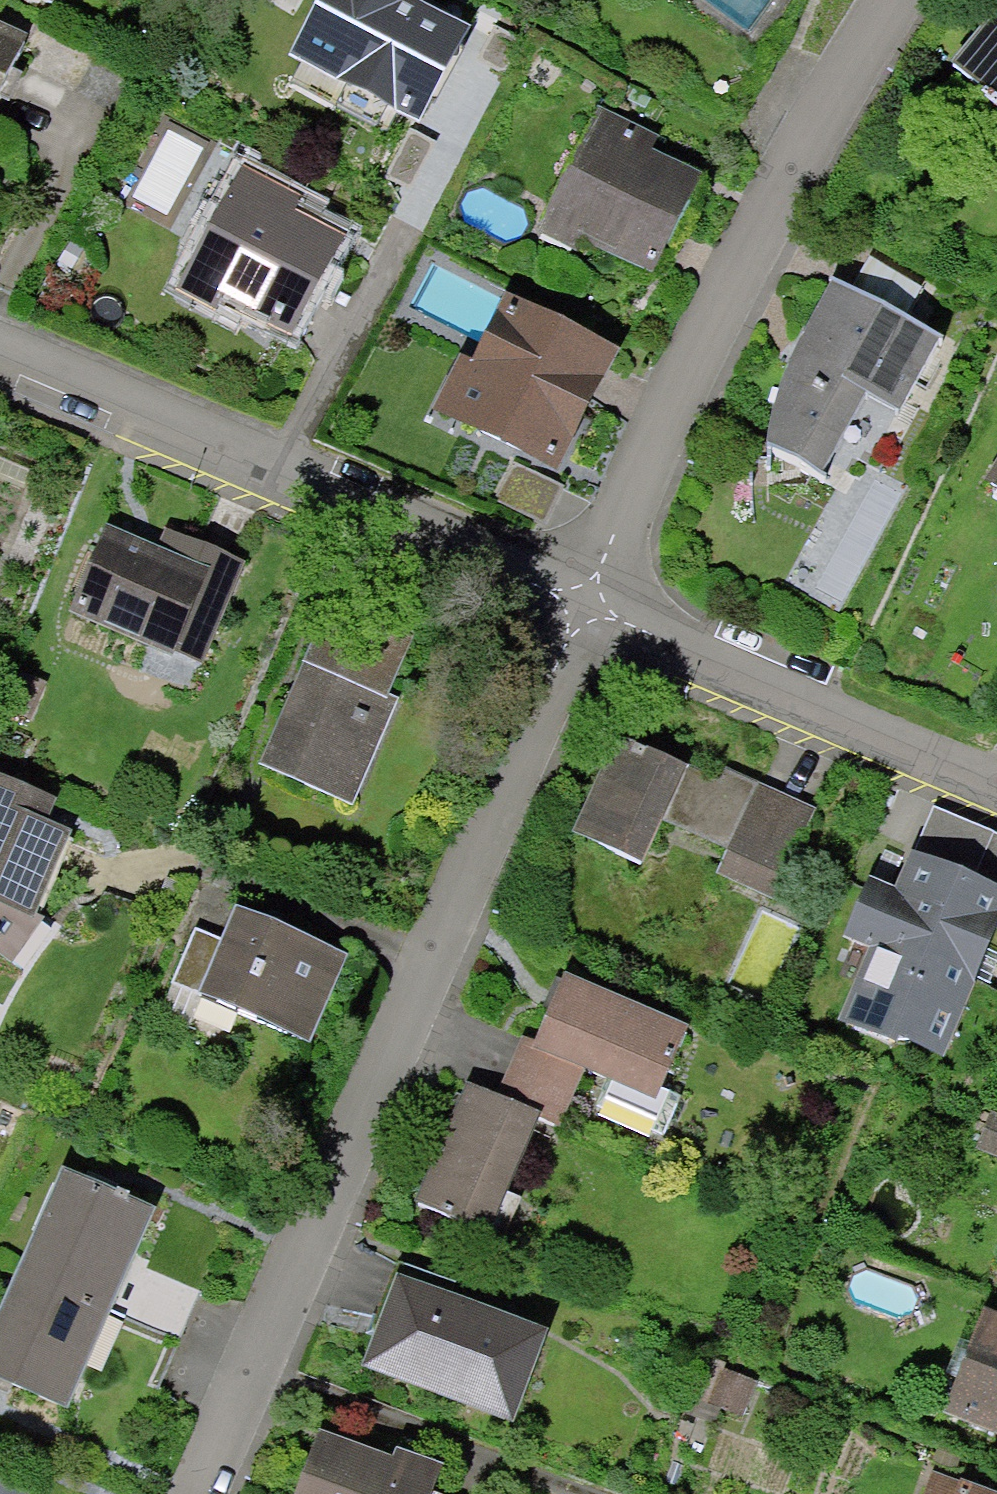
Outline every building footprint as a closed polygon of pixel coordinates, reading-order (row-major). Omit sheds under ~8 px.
[(343,88),(413,124),(463,29),(413,3),(414,0),(345,0),(303,80),(338,99),(343,88)] [(31,40),(0,26),(0,108),(31,40)] [(963,67),(996,95),(996,27),(963,67)] [(586,252),(591,241),(661,277),(711,183),(661,157),(670,140),(615,112),(551,234),(586,252)] [(223,310),(229,300),(299,336),(348,241),(298,215),(307,198),(253,170),(189,292),(223,310)] [(951,343),(843,282),(793,380),(782,416),(781,452),(852,493),(888,428),(906,435),(951,343)] [(570,477),(628,356),(517,304),(486,370),(470,362),(444,417),(570,477)] [(251,570),(174,539),(168,554),(110,531),(73,623),(208,677),(251,570)] [(422,655),(330,618),(264,781),(356,818),(422,655)] [(780,906),(822,805),(724,763),(717,781),(615,738),(577,829),(644,857),(662,815),(730,844),(715,879),(780,906)] [(0,776),(0,964),(31,924),(53,934),(93,837),(65,825),(73,807),(0,776)] [(996,943),(996,899),(894,863),(881,899),(848,887),(835,923),(870,935),(834,1036),(881,1053),(900,1000),(968,1024),(996,943)] [(196,937),(172,995),(314,1053),(351,963),(245,918),(231,952),(196,937)] [(527,1042),(500,1107),(556,1132),(567,1135),(589,1081),(621,1094),(607,1126),(662,1149),(705,1043),(572,989),(547,1050),(527,1042)] [(500,1107),(474,1095),(419,1218),(501,1254),(556,1132),(500,1107)] [(27,1285),(123,1324),(164,1223),(68,1184),(27,1285)] [(82,1424),(123,1324),(27,1285),(26,1284),(0,1349),(0,1391),(82,1424)] [(561,1344),(404,1285),(369,1378),(526,1437),(561,1344)] [(987,1321),(949,1426),(996,1444),(996,1325),(987,1321)] [(762,1391),(710,1373),(695,1415),(748,1433),(762,1391)] [(312,1493),(444,1493),(448,1484),(405,1469),(402,1477),(327,1450),(312,1493)] [(935,1482),(930,1493),(968,1493),(935,1482)]
